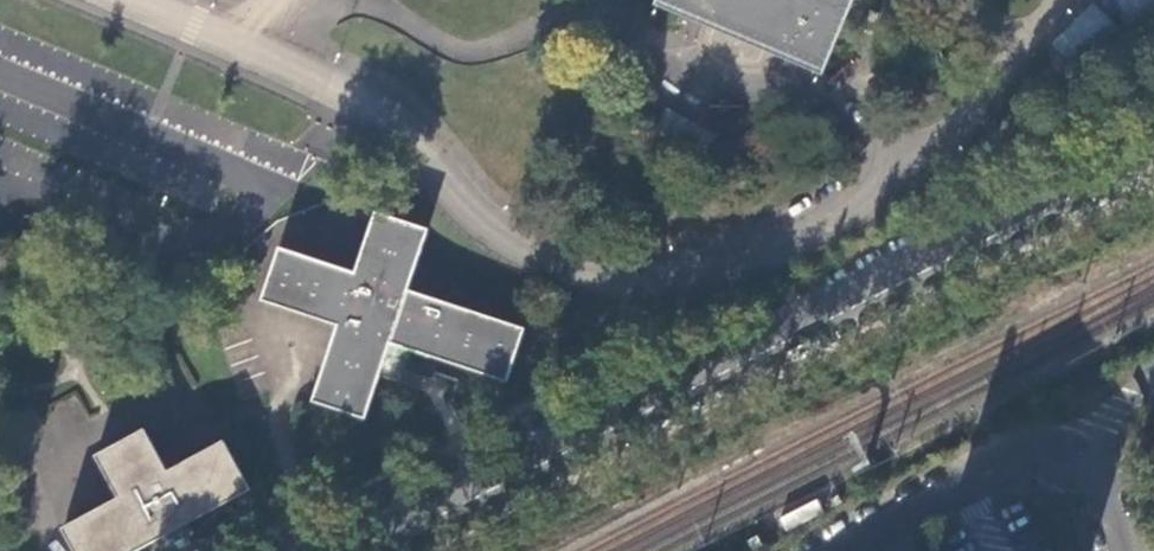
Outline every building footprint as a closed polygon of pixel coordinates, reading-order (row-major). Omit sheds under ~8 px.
[(857,0),(659,0),(656,6),(738,41),(825,78),(855,6),(857,0)] [(1126,34),(1153,24),(1153,0),(1114,0),(1126,34)] [(343,327),(318,402),(370,420),(396,345),(512,382),(528,329),(413,291),(432,231),(379,214),(360,273),(284,249),(267,302),(343,327)] [(98,459),(122,500),(66,531),(77,550),(142,550),(166,538),(171,546),(177,543),(181,550),(199,540),(195,533),(201,529),(196,521),(250,490),(224,443),(168,475),(145,433),(98,459)] [(816,502),(780,521),(787,534),(823,515),(816,502)]
